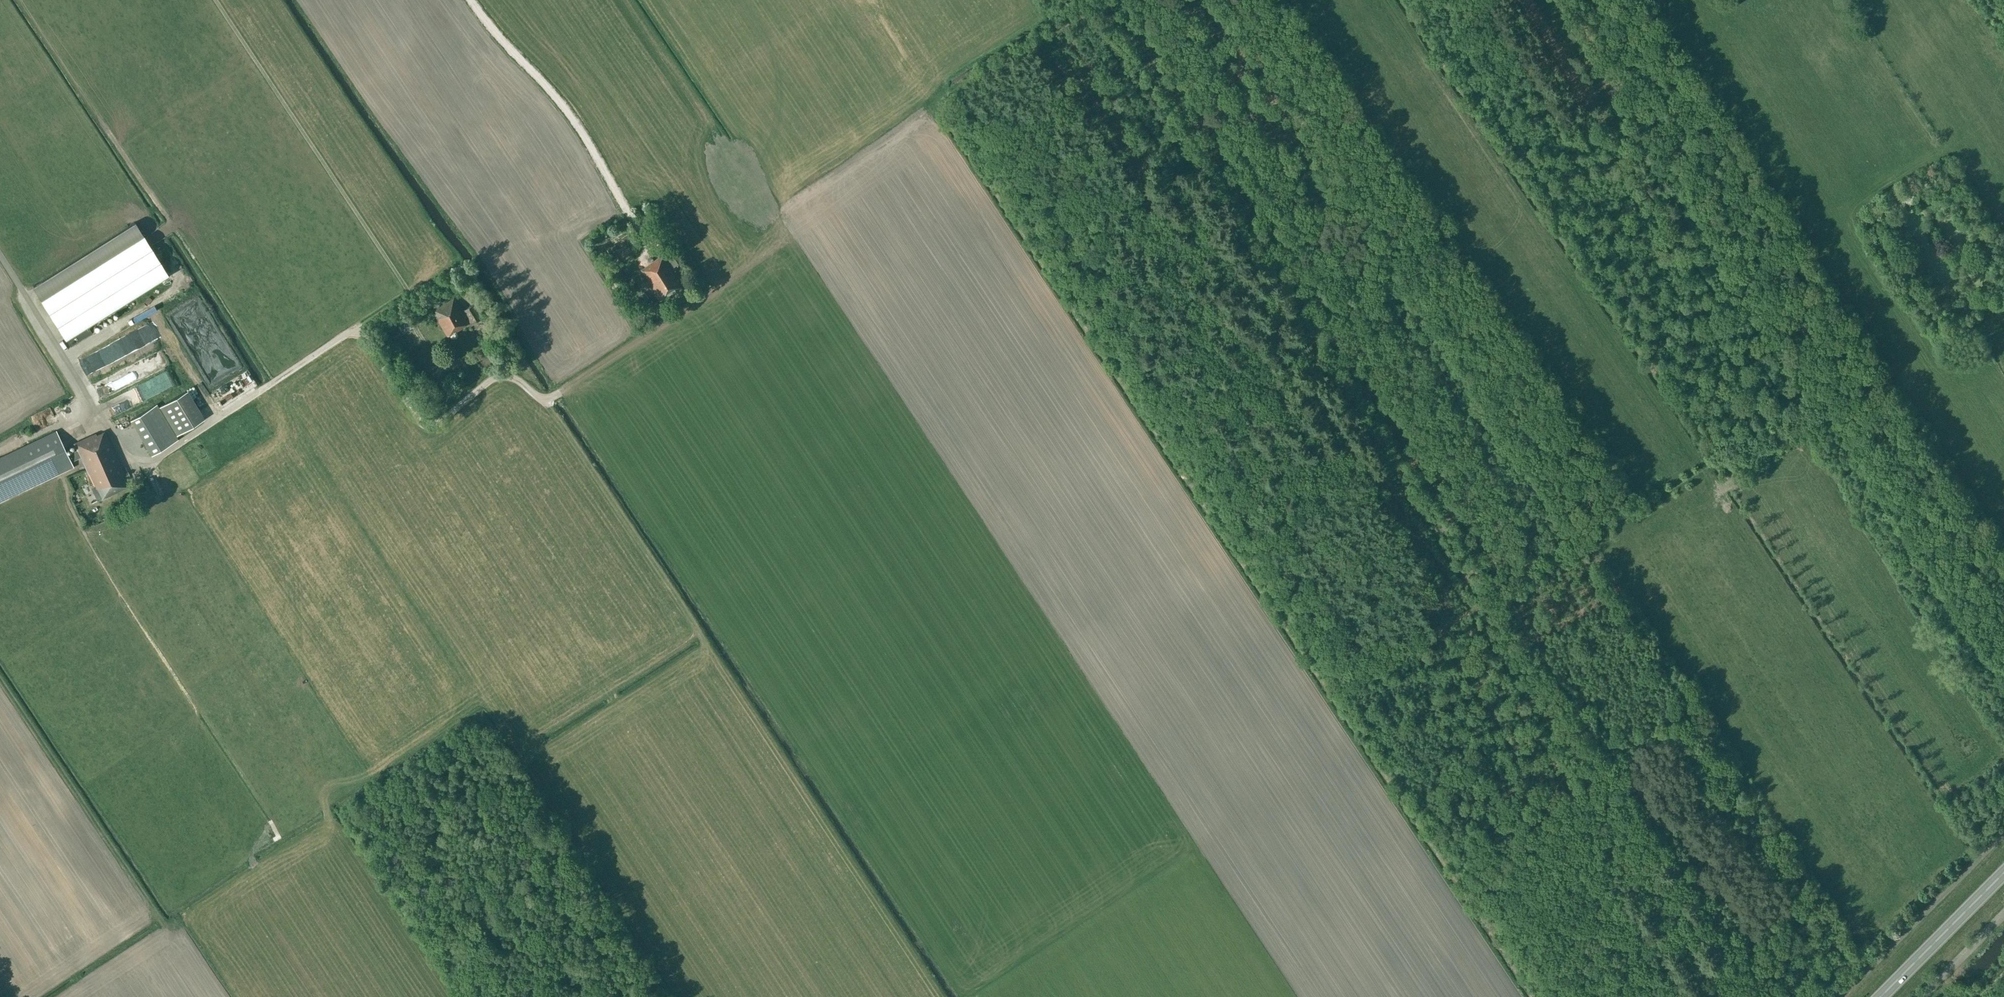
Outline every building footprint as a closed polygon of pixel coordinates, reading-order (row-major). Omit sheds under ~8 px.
[(168,275),(135,222),(33,286),(70,346),(92,332),(88,325),(168,275)] [(605,248),(612,261),(619,257),(612,244),(605,248)] [(670,269),(671,268),(662,255),(642,269),(656,291),(654,292),(660,300),(681,287),(676,278),(677,278),(674,273),(673,274),(670,269)] [(200,296),(169,313),(210,384),(240,367),(200,296)] [(463,310),(462,309),(454,297),(432,310),(438,320),(448,336),(464,326),(463,326),(469,323),(483,315),(475,303),(463,310)] [(98,404),(104,417),(158,389),(157,389),(171,381),(165,369),(162,371),(149,372),(151,371),(150,367),(158,363),(158,357),(146,357),(140,360),(137,360),(91,384),(99,398),(111,397),(98,404)] [(191,370),(196,377),(200,373),(195,367),(191,370)] [(237,385),(241,394),(259,384),(254,376),(237,385)] [(222,389),(225,397),(232,393),(229,386),(222,389)] [(202,419),(185,391),(159,407),(176,435),(202,419)] [(157,404),(131,419),(152,454),(178,439),(176,435),(159,407),(157,404)] [(206,433),(216,442),(222,434),(213,426),(206,433)] [(89,485),(88,483),(81,486),(85,495),(93,491),(97,500),(100,499),(102,503),(114,497),(112,493),(130,485),(104,431),(97,435),(96,433),(74,443),(77,450),(67,454),(56,430),(0,457),(0,501),(73,467),(71,462),(81,457),(93,484),(91,485),(91,484),(89,485)]
